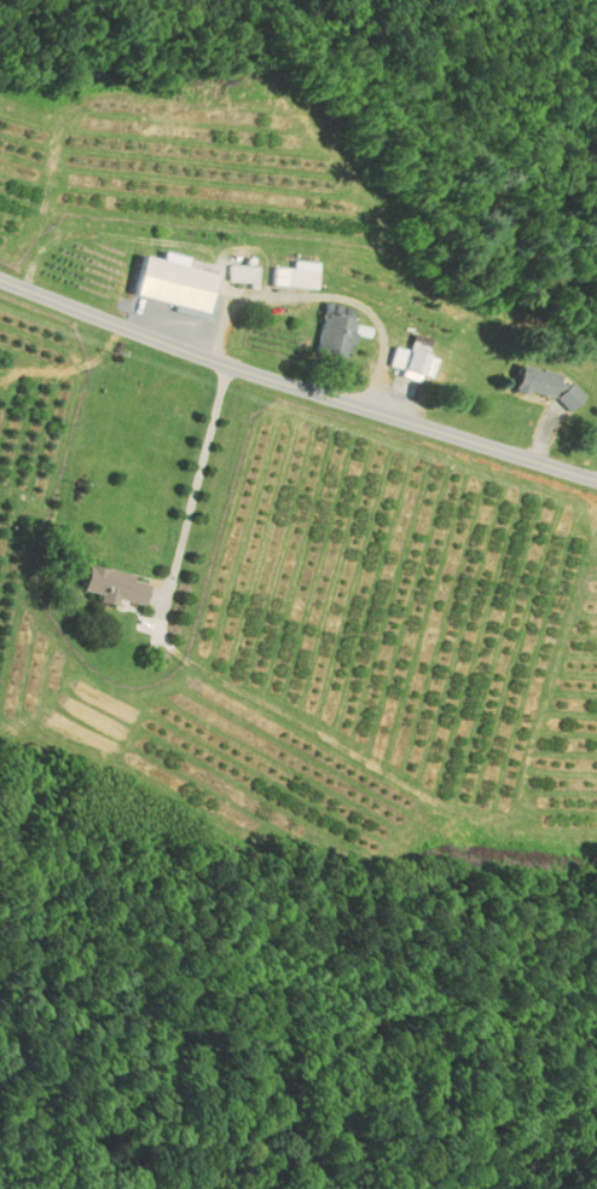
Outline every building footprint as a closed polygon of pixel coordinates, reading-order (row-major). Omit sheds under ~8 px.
[(259,295),(259,266),(226,266),(226,295),(259,295)] [(315,352),(348,358),(352,334),(369,337),(370,327),(352,324),(355,309),(324,302),(315,352)] [(427,358),(397,343),(386,366),(416,381),(427,358)] [(560,376),(518,364),(511,390),(576,408),(581,389),(558,383),(560,376)] [(144,604),(150,579),(84,564),(78,590),(98,594),(96,602),(113,605),(115,598),(144,604)]
